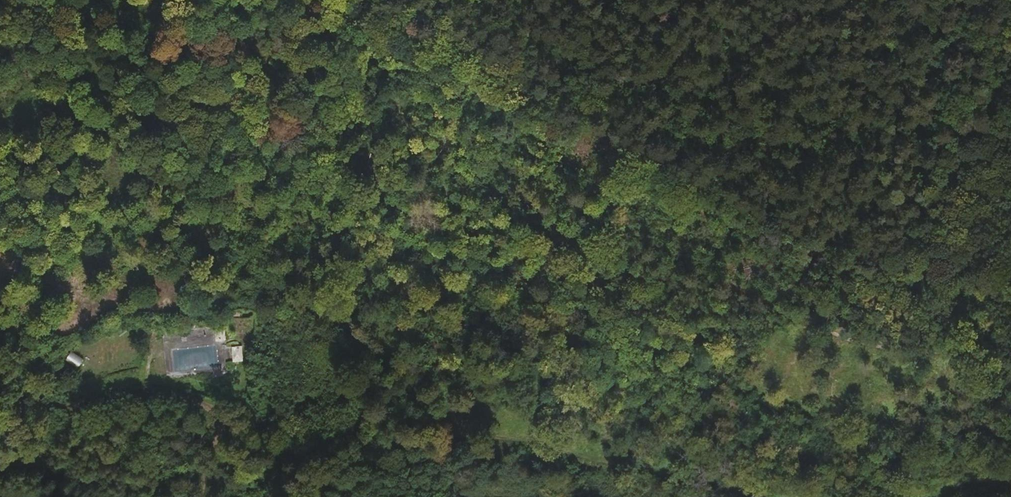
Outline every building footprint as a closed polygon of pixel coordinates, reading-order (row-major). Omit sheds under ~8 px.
[(231,346),(231,362),(241,362),(242,346),(231,346)]
